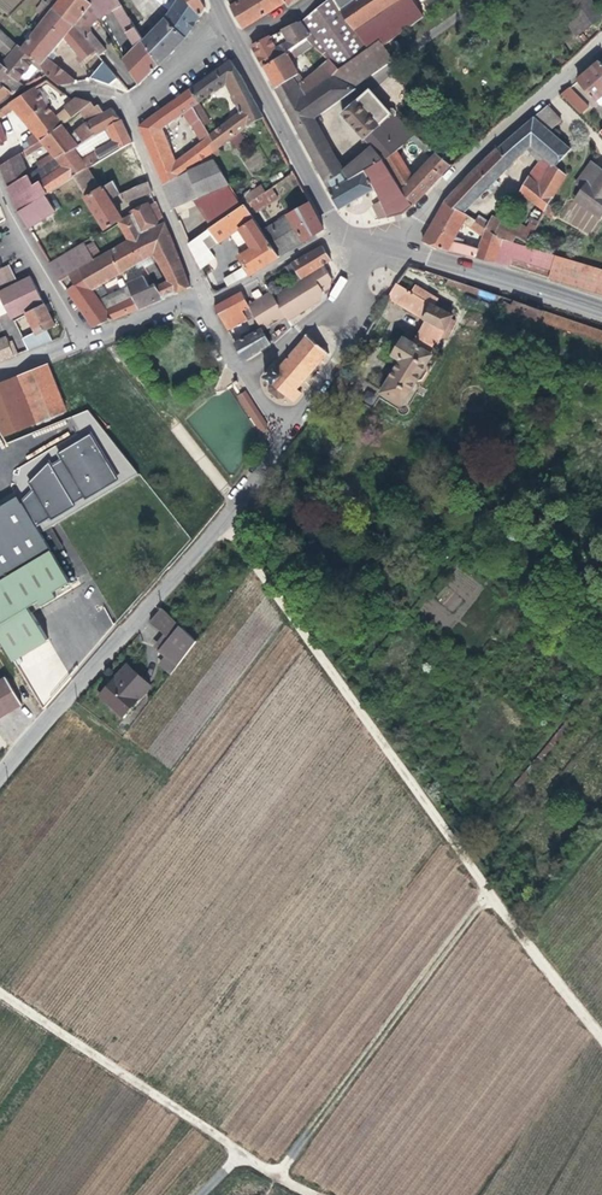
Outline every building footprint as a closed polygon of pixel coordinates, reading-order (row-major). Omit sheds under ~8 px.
[(52,6),(71,23),(73,22),(78,15),(91,1),(90,0),(57,0),(52,6)] [(91,1),(99,15),(111,8),(106,0),(90,0),(91,1)] [(139,32),(158,64),(183,38),(200,14),(187,2),(186,0),(185,0),(184,1),(185,4),(139,32)] [(187,2),(200,14),(206,5),(204,0),(186,0),(187,2)] [(279,0),(227,0),(231,9),(240,26),(279,0)] [(340,5),(336,0),(319,0),(294,17),(298,22),(305,28),(306,36),(312,41),(331,56),(341,65),(370,45),(340,5)] [(340,5),(370,45),(380,37),(385,42),(425,14),(415,0),(346,0),(340,5)] [(601,24),(601,4),(600,0),(558,0),(584,37),(601,24)] [(52,6),(48,2),(39,14),(43,18),(30,33),(27,31),(24,34),(27,37),(19,46),(34,59),(43,67),(43,68),(61,83),(74,80),(51,61),(45,57),(52,49),(62,36),(77,55),(81,60),(90,52),(92,54),(95,52),(93,50),(95,48),(82,33),(73,22),(71,23),(52,6)] [(122,2),(111,8),(118,19),(119,19),(128,13),(122,2)] [(128,13),(119,19),(137,47),(122,56),(138,83),(158,64),(139,32),(128,13)] [(78,15),(73,22),(82,33),(88,27),(78,15)] [(298,22),(294,17),(266,35),(273,52),(276,51),(280,56),(290,50),(293,47),(306,36),(305,28),(298,22)] [(88,27),(82,33),(95,48),(99,53),(105,47),(88,27)] [(273,52),(266,35),(251,44),(263,67),(280,56),(276,51),(273,52)] [(312,41),(306,36),(293,47),(297,53),(312,41)] [(394,53),(385,42),(380,37),(370,45),(341,65),(332,74),(304,97),(298,87),(291,76),(274,87),(313,160),(328,148),(316,129),(310,117),(350,87),(350,86),(394,53)] [(19,46),(18,45),(2,65),(0,63),(0,82),(11,91),(13,93),(16,91),(8,85),(14,76),(19,80),(34,59),(19,46)] [(280,56),(263,67),(269,77),(291,63),(289,60),(297,53),(293,47),(290,50),(280,56)] [(45,57),(51,61),(56,54),(52,49),(45,57)] [(332,74),(341,65),(331,56),(298,87),(304,97),(332,74)] [(228,59),(193,83),(203,99),(225,84),(233,65),(228,59)] [(269,77),(274,87),(291,76),(296,73),(291,63),(269,77)] [(105,64),(91,76),(113,84),(124,87),(105,64)] [(241,76),(233,65),(225,84),(229,90),(241,76)] [(600,65),(580,83),(597,103),(601,98),(601,67),(600,65)] [(25,85),(19,80),(14,76),(8,85),(16,91),(25,85)] [(262,116),(241,76),(229,90),(241,113),(247,124),(262,116)] [(11,91),(0,82),(0,99),(11,91)] [(203,99),(193,83),(186,88),(196,104),(199,102),(203,99)] [(404,141),(414,131),(393,112),(395,108),(394,106),(391,104),(389,104),(386,105),(368,86),(340,110),(363,138),(369,145),(364,150),(342,169),(344,170),(347,168),(355,160),(363,171),(381,158),(394,149),(404,141)] [(30,87),(4,105),(0,107),(0,113),(2,112),(4,113),(11,108),(37,139),(58,122),(30,87)] [(196,104),(186,88),(169,99),(179,115),(196,104)] [(589,108),(572,89),(563,97),(582,115),(589,108)] [(77,97),(71,98),(63,106),(70,113),(79,106),(86,100),(77,97)] [(179,115),(169,99),(160,105),(170,121),(179,115)] [(79,106),(87,119),(101,111),(95,103),(86,100),(79,106)] [(199,102),(196,104),(205,126),(210,123),(202,105),(201,105),(199,102)] [(170,121),(160,105),(135,123),(159,182),(175,174),(198,158),(192,150),(175,163),(159,128),(170,121)] [(560,121),(547,105),(498,148),(458,188),(473,204),(532,146),(554,166),(541,185),(530,175),(522,189),(547,210),(549,206),(568,177),(573,181),(586,160),(581,156),(551,130),(560,121)] [(71,138),(58,122),(37,139),(40,143),(49,153),(37,161),(41,167),(54,158),(71,147),(79,142),(118,118),(109,106),(101,111),(87,119),(80,122),(83,130),(71,138)] [(247,124),(241,113),(222,127),(228,137),(247,124)] [(130,140),(124,126),(109,135),(110,138),(92,149),(93,150),(88,153),(85,150),(84,151),(85,154),(85,155),(89,163),(130,140)] [(222,127),(209,137),(214,147),(228,137),(222,127)] [(430,145),(417,133),(413,137),(426,149),(430,145)] [(214,147),(209,137),(192,150),(198,158),(209,150),(214,147)] [(369,145),(363,138),(361,140),(361,145),(364,150),(369,145)] [(40,143),(37,139),(23,148),(25,153),(28,152),(40,143)] [(89,163),(84,166),(71,175),(78,188),(93,178),(90,174),(98,169),(102,176),(136,157),(130,140),(89,163)] [(84,166),(71,147),(54,158),(57,163),(61,168),(68,177),(71,175),(84,166)] [(0,163),(0,172),(7,188),(27,175),(18,157),(25,153),(23,148),(8,158),(0,163)] [(333,156),(328,148),(313,160),(318,168),(333,156)] [(412,178),(394,149),(381,158),(395,180),(414,204),(426,192),(412,178)] [(175,174),(159,182),(170,207),(228,183),(209,150),(198,158),(175,174)] [(432,185),(452,164),(436,150),(418,171),(432,185)] [(342,169),(333,156),(318,168),(326,183),(344,170),(342,169)] [(54,158),(41,167),(32,172),(34,175),(37,173),(38,175),(45,170),(50,165),(54,165),(57,163),(54,158)] [(395,180),(381,158),(363,171),(373,189),(379,201),(382,207),(387,217),(404,213),(414,204),(395,180)] [(349,179),(363,171),(355,160),(347,168),(344,170),(326,183),(329,190),(349,179)] [(41,167),(37,161),(28,167),(31,173),(32,172),(41,167)] [(131,186),(145,179),(140,167),(129,173),(132,180),(129,182),(131,186)] [(27,175),(7,188),(16,211),(43,194),(47,191),(68,177),(61,168),(32,184),(27,175)] [(578,201),(601,216),(601,169),(601,168),(578,201)] [(373,189),(363,171),(349,179),(329,190),(339,208),(373,189)] [(426,192),(432,185),(418,171),(412,178),(426,192)] [(93,178),(78,188),(84,196),(98,187),(93,178)] [(98,187),(84,196),(83,197),(102,226),(118,215),(107,197),(117,191),(111,179),(98,187)] [(124,198),(148,186),(145,179),(131,186),(118,192),(124,198)] [(272,187),(265,191),(261,184),(243,194),(253,212),(279,198),(272,187)] [(473,204),(458,188),(446,200),(464,212),(473,204)] [(43,194),(16,211),(26,226),(52,209),(43,194)] [(143,200),(154,223),(160,220),(150,196),(143,200)] [(126,209),(127,213),(137,232),(154,223),(143,200),(126,209)] [(464,212),(446,200),(437,216),(460,229),(464,223),(480,233),(474,248),(462,246),(463,242),(456,238),(432,226),(425,240),(446,248),(512,267),(529,273),(531,268),(527,267),(528,263),(572,276),(576,260),(520,243),(500,236),(495,233),(464,212)] [(322,227),(307,201),(259,230),(276,255),(322,227)] [(376,210),(382,207),(379,201),(373,203),(376,210)] [(256,226),(241,204),(205,228),(215,244),(236,229),(245,240),(243,242),(247,248),(236,255),(242,265),(227,274),(232,281),(276,255),(256,226)] [(549,206),(547,210),(543,216),(550,221),(556,211),(549,206)] [(380,219),(387,217),(382,207),(376,210),(380,219)] [(116,222),(113,224),(115,227),(118,225),(126,239),(139,260),(149,254),(152,258),(172,291),(187,284),(160,220),(154,223),(137,232),(127,213),(115,220),(116,222)] [(460,229),(437,216),(432,226),(456,238),(460,229)] [(504,216),(495,233),(500,236),(520,243),(523,239),(528,241),(535,230),(504,216)] [(205,228),(185,242),(194,259),(207,250),(215,244),(205,228)] [(126,239),(90,260),(92,263),(105,281),(133,264),(139,260),(126,239)] [(80,240),(47,260),(59,278),(75,269),(80,276),(91,290),(99,285),(105,281),(92,263),(90,260),(80,240)] [(321,245),(284,265),(294,280),(318,265),(322,263),(329,258),(321,245)] [(207,250),(194,259),(200,271),(213,261),(207,250)] [(139,260),(141,264),(141,265),(152,258),(149,254),(139,260)] [(576,260),(572,276),(569,285),(601,294),(601,269),(576,260)] [(322,263),(318,265),(294,280),(294,281),(271,295),(278,305),(275,308),(281,319),(282,321),(286,318),(287,322),(314,306),(312,300),(323,293),(330,289),(332,280),(322,263)] [(9,265),(0,270),(0,287),(16,279),(9,265)] [(75,269),(59,278),(65,286),(80,276),(75,269)] [(221,278),(225,285),(232,281),(227,274),(221,278)] [(129,298),(133,307),(152,299),(147,289),(140,275),(123,282),(129,298)] [(337,301),(346,278),(338,275),(329,298),(337,301)] [(80,276),(65,286),(91,325),(110,317),(105,308),(103,304),(96,296),(91,290),(80,276)] [(33,278),(0,294),(0,295),(12,319),(45,304),(33,278)] [(501,297),(450,280),(448,285),(499,303),(501,297)] [(397,283),(389,297),(426,320),(416,337),(411,335),(407,335),(392,360),(392,364),(397,368),(382,394),(402,406),(416,384),(424,383),(431,370),(428,365),(437,348),(454,314),(434,303),(437,296),(415,285),(410,291),(397,283)] [(99,285),(91,290),(96,296),(104,291),(99,285)] [(147,289),(152,299),(159,296),(153,286),(147,289)] [(104,291),(96,296),(103,304),(109,299),(104,291)] [(246,305),(246,304),(238,291),(213,305),(226,328),(243,319),(238,310),(246,305)] [(271,295),(269,291),(246,304),(246,305),(252,314),(262,330),(281,319),(275,308),(278,305),(271,295)] [(320,302),(323,293),(312,300),(314,306),(320,302)] [(501,297),(499,303),(495,313),(539,329),(541,323),(544,312),(501,297)] [(120,301),(124,311),(133,307),(129,298),(120,301)] [(105,308),(110,317),(124,311),(120,301),(105,308)] [(252,314),(246,305),(238,310),(243,319),(246,317),(252,314)] [(54,343),(52,338),(49,331),(57,327),(47,307),(29,315),(37,334),(31,337),(22,318),(15,321),(27,349),(30,353),(54,343)] [(553,327),(556,316),(544,312),(541,323),(553,327)] [(262,330),(252,314),(246,317),(252,327),(253,330),(234,342),(243,358),(269,344),(262,330)] [(553,327),(575,335),(579,324),(556,316),(553,327)] [(601,344),(601,332),(579,324),(575,335),(601,344)] [(252,327),(232,339),(234,342),(253,330),(252,327)] [(327,353),(305,333),(304,335),(305,336),(301,340),(300,339),(297,341),(298,343),(294,349),(292,347),(290,350),(291,351),(287,355),(286,354),(284,357),(285,358),(281,362),(280,361),(278,363),(279,364),(273,371),(269,367),(261,375),(269,382),(267,385),(267,391),(274,398),(280,398),(283,395),(290,401),(297,393),(293,389),(298,383),(299,384),(301,381),(300,380),(304,376),(305,378),(307,375),(306,374),(311,369),(312,370),(314,368),(313,367),(318,362),(319,362),(321,360),(320,359),(325,355),(327,353)] [(16,349),(13,341),(9,343),(7,339),(0,342),(0,358),(17,351),(16,349)] [(0,388),(0,430),(5,438),(66,415),(64,409),(68,407),(50,368),(0,388)] [(362,399),(371,405),(377,395),(368,390),(362,399)] [(247,393),(242,396),(239,398),(263,437),(269,428),(247,393)] [(93,417),(90,414),(74,420),(85,442),(60,457),(64,463),(54,469),(51,464),(31,484),(32,486),(20,497),(20,498),(14,502),(18,508),(0,519),(0,641),(14,664),(26,657),(49,642),(32,615),(29,611),(41,604),(44,608),(58,600),(55,596),(71,586),(54,557),(63,551),(51,530),(57,527),(135,481),(141,478),(93,417)] [(0,511),(0,519),(18,508),(14,502),(0,511)] [(74,590),(71,586),(55,596),(58,600),(74,590)] [(29,611),(32,615),(44,608),(41,604),(29,611)] [(162,608),(149,622),(168,640),(158,652),(163,657),(176,670),(198,642),(162,608)] [(332,664),(340,674),(360,651),(353,645),(332,664)] [(156,665),(169,678),(176,670),(163,657),(156,665)] [(150,688),(129,668),(102,698),(123,718),(150,688)] [(23,705),(7,679),(0,683),(0,719),(23,705)]
